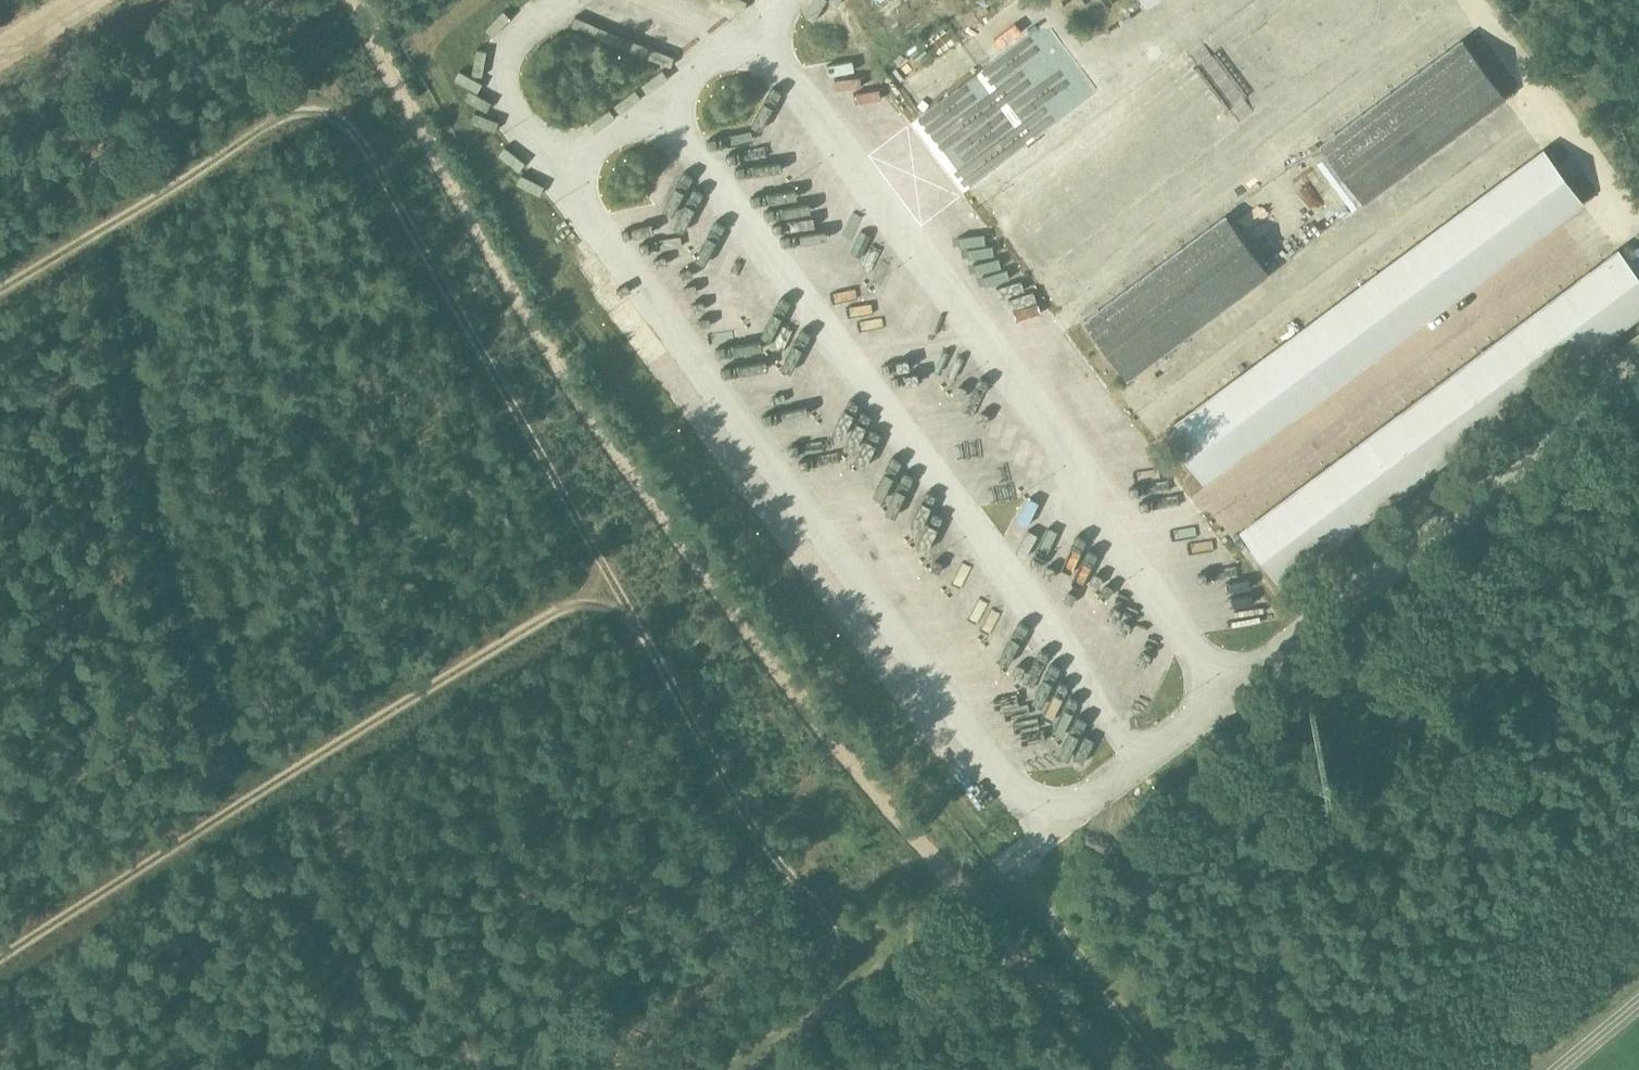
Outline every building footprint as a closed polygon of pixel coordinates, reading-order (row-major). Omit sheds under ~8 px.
[(1321,145),(1364,203),(1505,99),(1461,41),(1321,145)] [(1542,150),(1166,431),(1205,482),(1581,202),(1542,150)] [(1268,274),(1225,217),(1084,321),(1127,379),(1268,274)] [(1241,531),(1280,583),(1638,315),(1638,279),(1618,250),(1241,531)]
